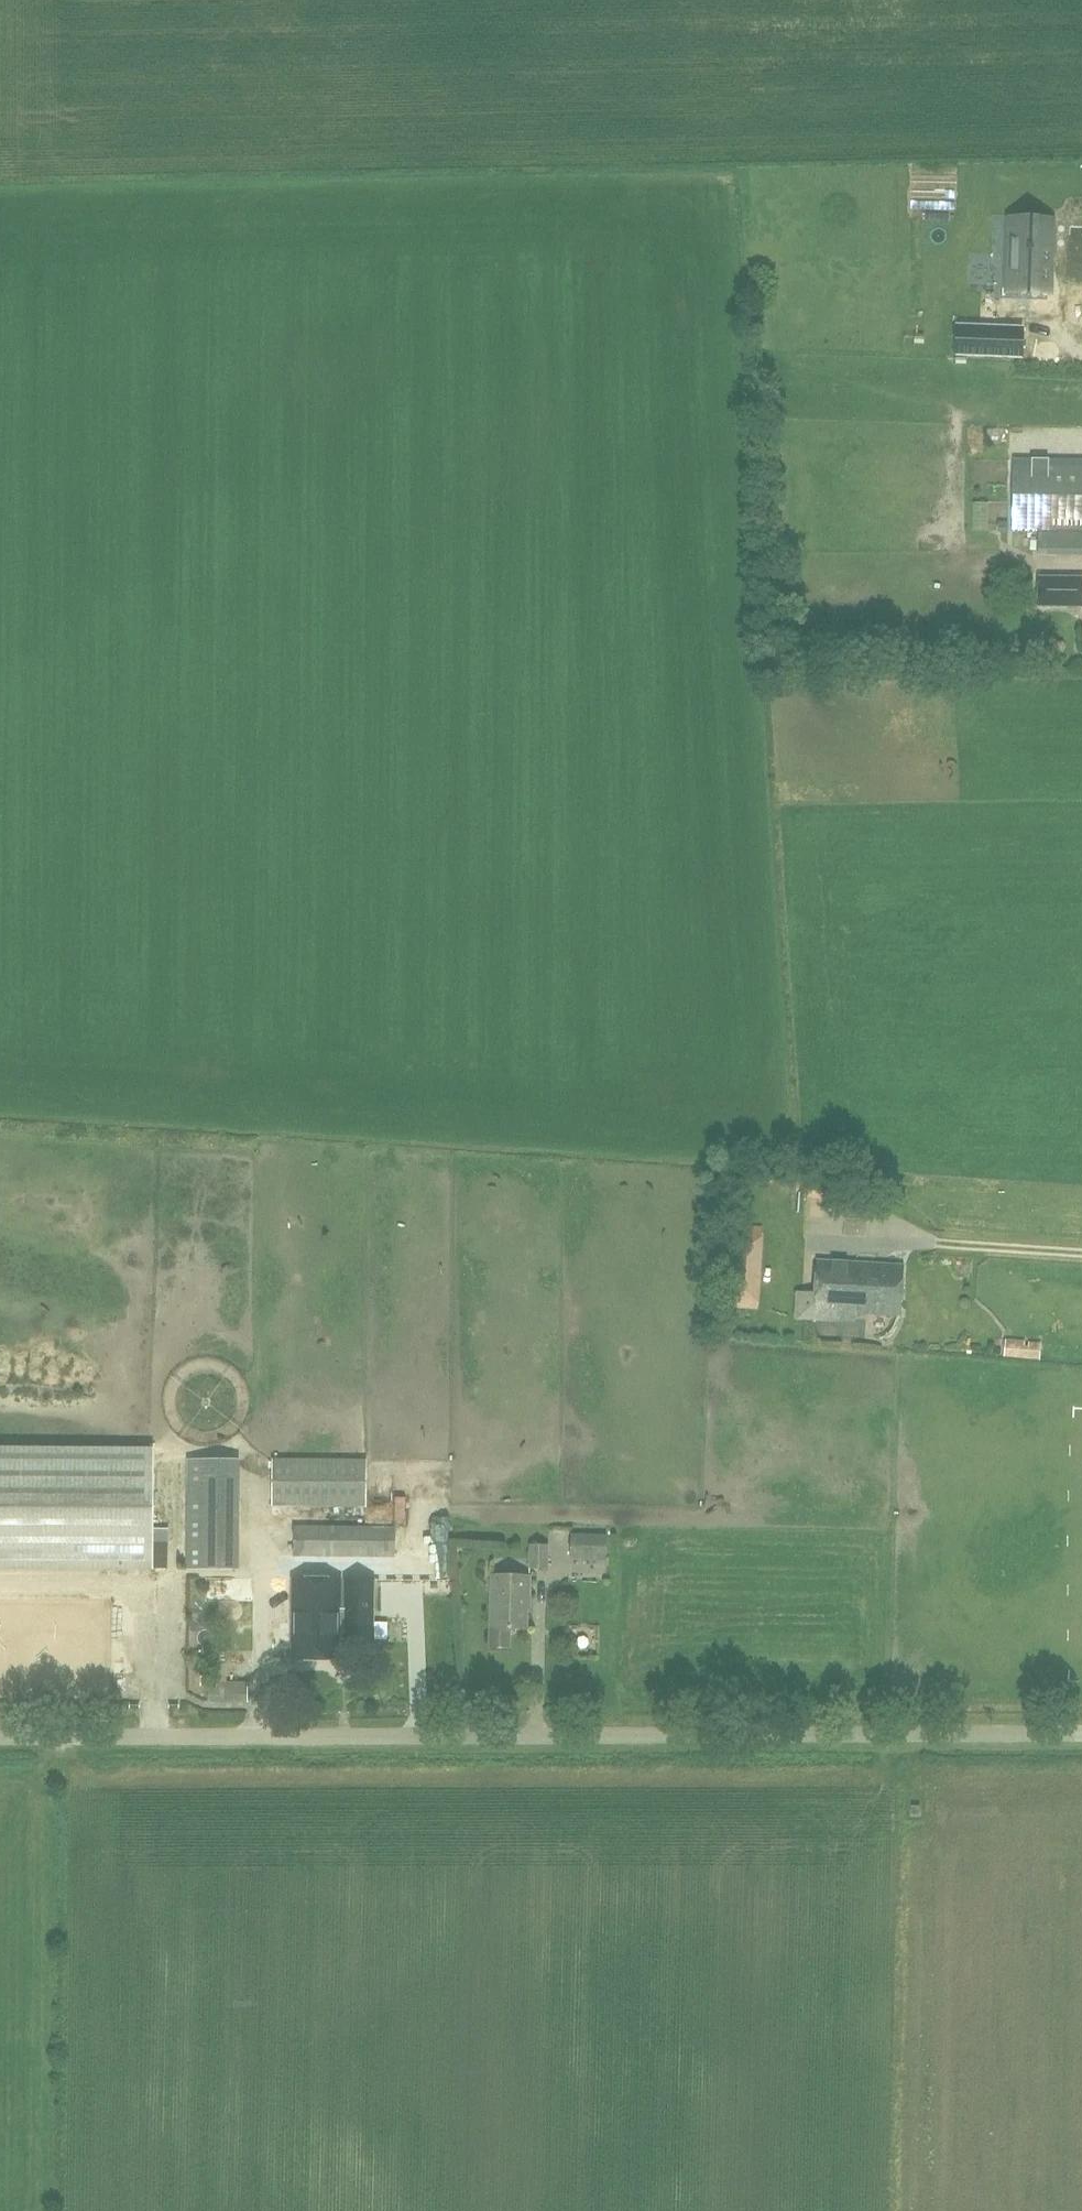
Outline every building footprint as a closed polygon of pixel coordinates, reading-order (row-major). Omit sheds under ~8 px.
[(1052,222),(1026,221),(1025,239),(1009,238),(1008,291),(1048,292),(1049,291),(1052,222)] [(959,357),(1003,358),(1025,359),(1026,328),(1004,327),(960,326),(959,357)] [(1012,461),(1011,533),(1038,533),(1037,557),(1081,557),(1081,462),(1012,461)] [(1081,608),(1081,576),(1040,576),(1040,580),(1040,607),(1081,608)] [(731,1248),(729,1293),(728,1308),(757,1309),(760,1250),(731,1248)] [(817,1263),(816,1292),(796,1291),(795,1320),(856,1322),(856,1315),(901,1317),(903,1266),(817,1263)] [(1004,1357),(1040,1361),(1041,1343),(1029,1342),(1028,1346),(1024,1346),(1025,1341),(1005,1340),(1004,1357)] [(103,1450),(0,1449),(0,1571),(153,1572),(153,1450),(103,1450)] [(239,1569),(240,1459),(187,1459),(186,1569),(239,1569)] [(367,1461),(272,1459),(271,1508),(366,1509),(367,1461)] [(295,1528),(294,1556),(395,1557),(395,1530),(295,1528)] [(607,1560),(608,1538),(572,1537),(572,1559),(607,1560)] [(531,1548),(530,1570),(548,1571),(548,1548),(531,1548)] [(448,1570),(447,1554),(416,1555),(417,1571),(448,1570)] [(530,1579),(492,1577),(489,1649),(508,1650),(508,1631),(525,1632),(527,1602),(529,1602),(530,1579)] [(340,1625),(339,1581),(294,1581),(294,1660),(338,1660),(338,1641),(345,1641),(345,1643),(368,1643),(368,1581),(345,1581),(345,1625),(340,1625)] [(248,1684),(227,1684),(226,1653),(208,1653),(209,1684),(209,1703),(248,1703),(248,1684)]
